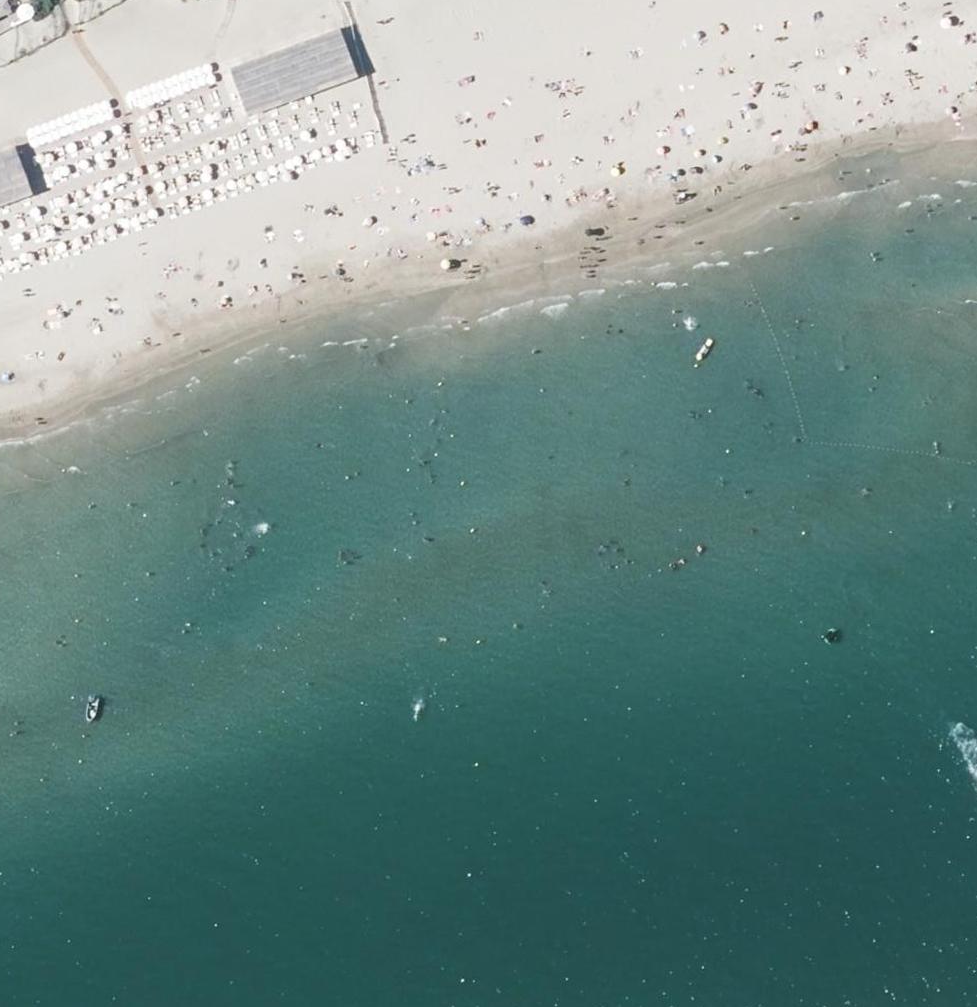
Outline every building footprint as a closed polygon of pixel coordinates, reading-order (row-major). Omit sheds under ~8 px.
[(230,65),(246,112),(359,76),(344,29),(230,65)] [(0,161),(0,216),(41,200),(30,173),(44,168),(39,155),(53,150),(49,141),(0,161)]
